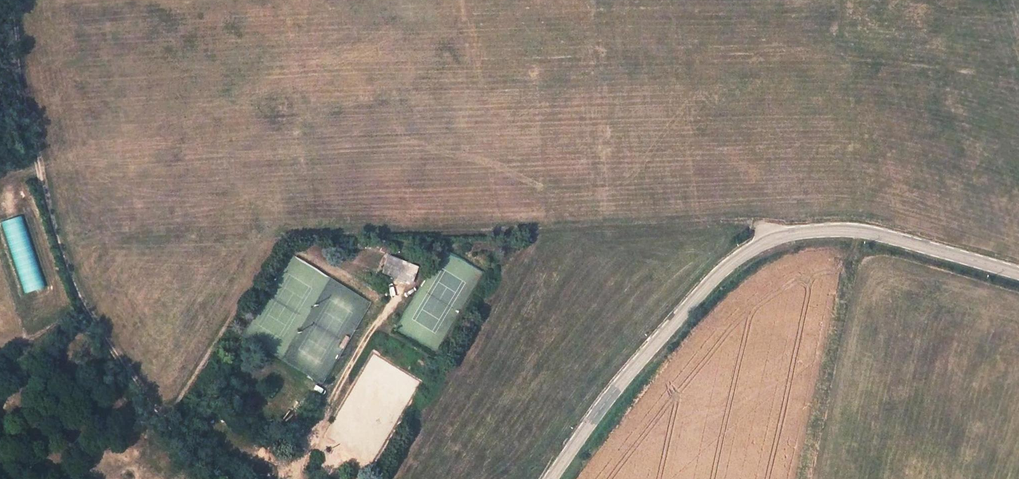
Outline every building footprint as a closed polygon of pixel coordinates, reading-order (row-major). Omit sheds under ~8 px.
[(22,216),(1,223),(23,292),(44,286),(22,216)] [(409,290),(418,273),(389,259),(379,276),(409,290)]
